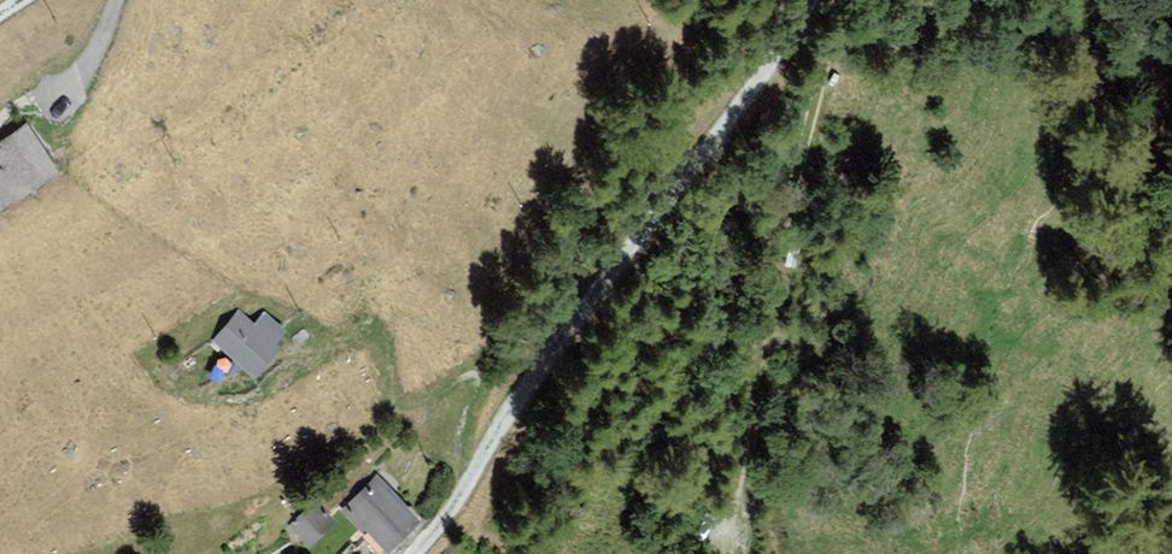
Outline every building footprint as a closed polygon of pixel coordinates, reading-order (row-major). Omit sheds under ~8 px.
[(0,150),(0,209),(7,219),(63,180),(27,130),(0,150)] [(240,317),(218,347),(258,376),(289,334),(264,316),(256,328),(240,317)] [(343,516),(386,553),(397,553),(424,528),(377,483),(343,516)] [(296,520),(315,533),(329,513),(310,500),(296,520)]
